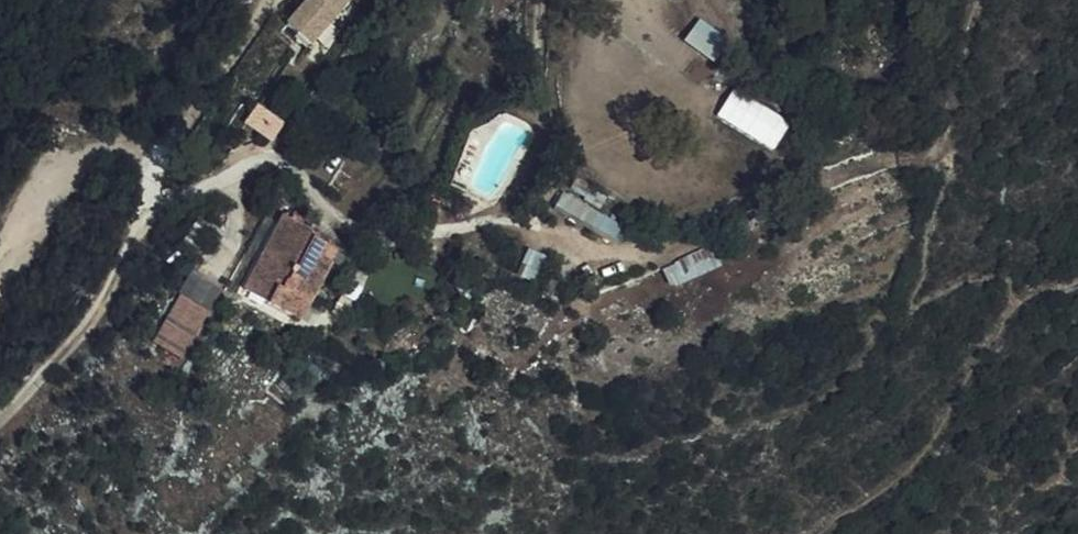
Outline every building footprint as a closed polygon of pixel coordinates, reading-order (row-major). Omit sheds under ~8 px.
[(333,19),(327,13),(338,0),(310,0),(287,26),(310,46),(333,19)] [(333,19),(339,23),(354,5),(349,0),(338,0),(327,13),(333,19)] [(701,18),(685,39),(715,61),(730,39),(701,18)] [(734,86),(717,115),(775,148),(792,119),(734,86)] [(245,125),(274,139),(284,119),(256,105),(245,125)] [(585,199),(592,188),(576,179),(570,190),(585,199)] [(566,197),(559,212),(611,235),(618,220),(566,197)] [(245,291),(287,313),(295,298),(307,305),(329,262),(320,257),(326,247),(312,239),(315,234),(284,218),(245,291)] [(327,245),(326,247),(320,257),(329,262),(332,263),(338,252),(327,245)] [(705,247),(681,260),(690,277),(714,264),(705,247)] [(295,298),(287,313),(298,319),(307,305),(295,298)] [(190,345),(209,311),(191,302),(173,335),(190,345)]
